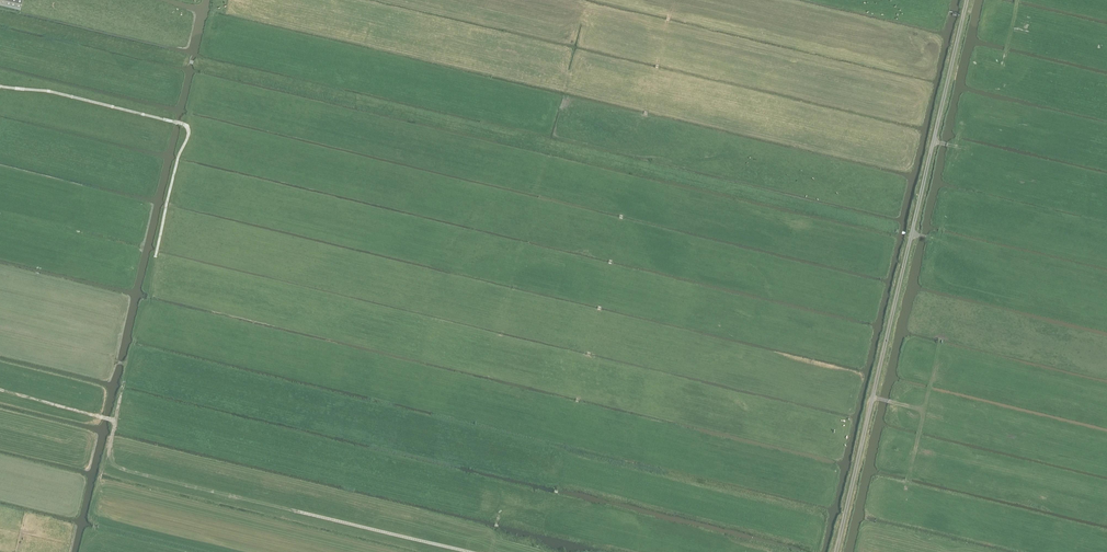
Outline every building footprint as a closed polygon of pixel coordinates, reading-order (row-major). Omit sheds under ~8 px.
[(20,9),(22,0),(0,0),(0,4),(20,9)]
